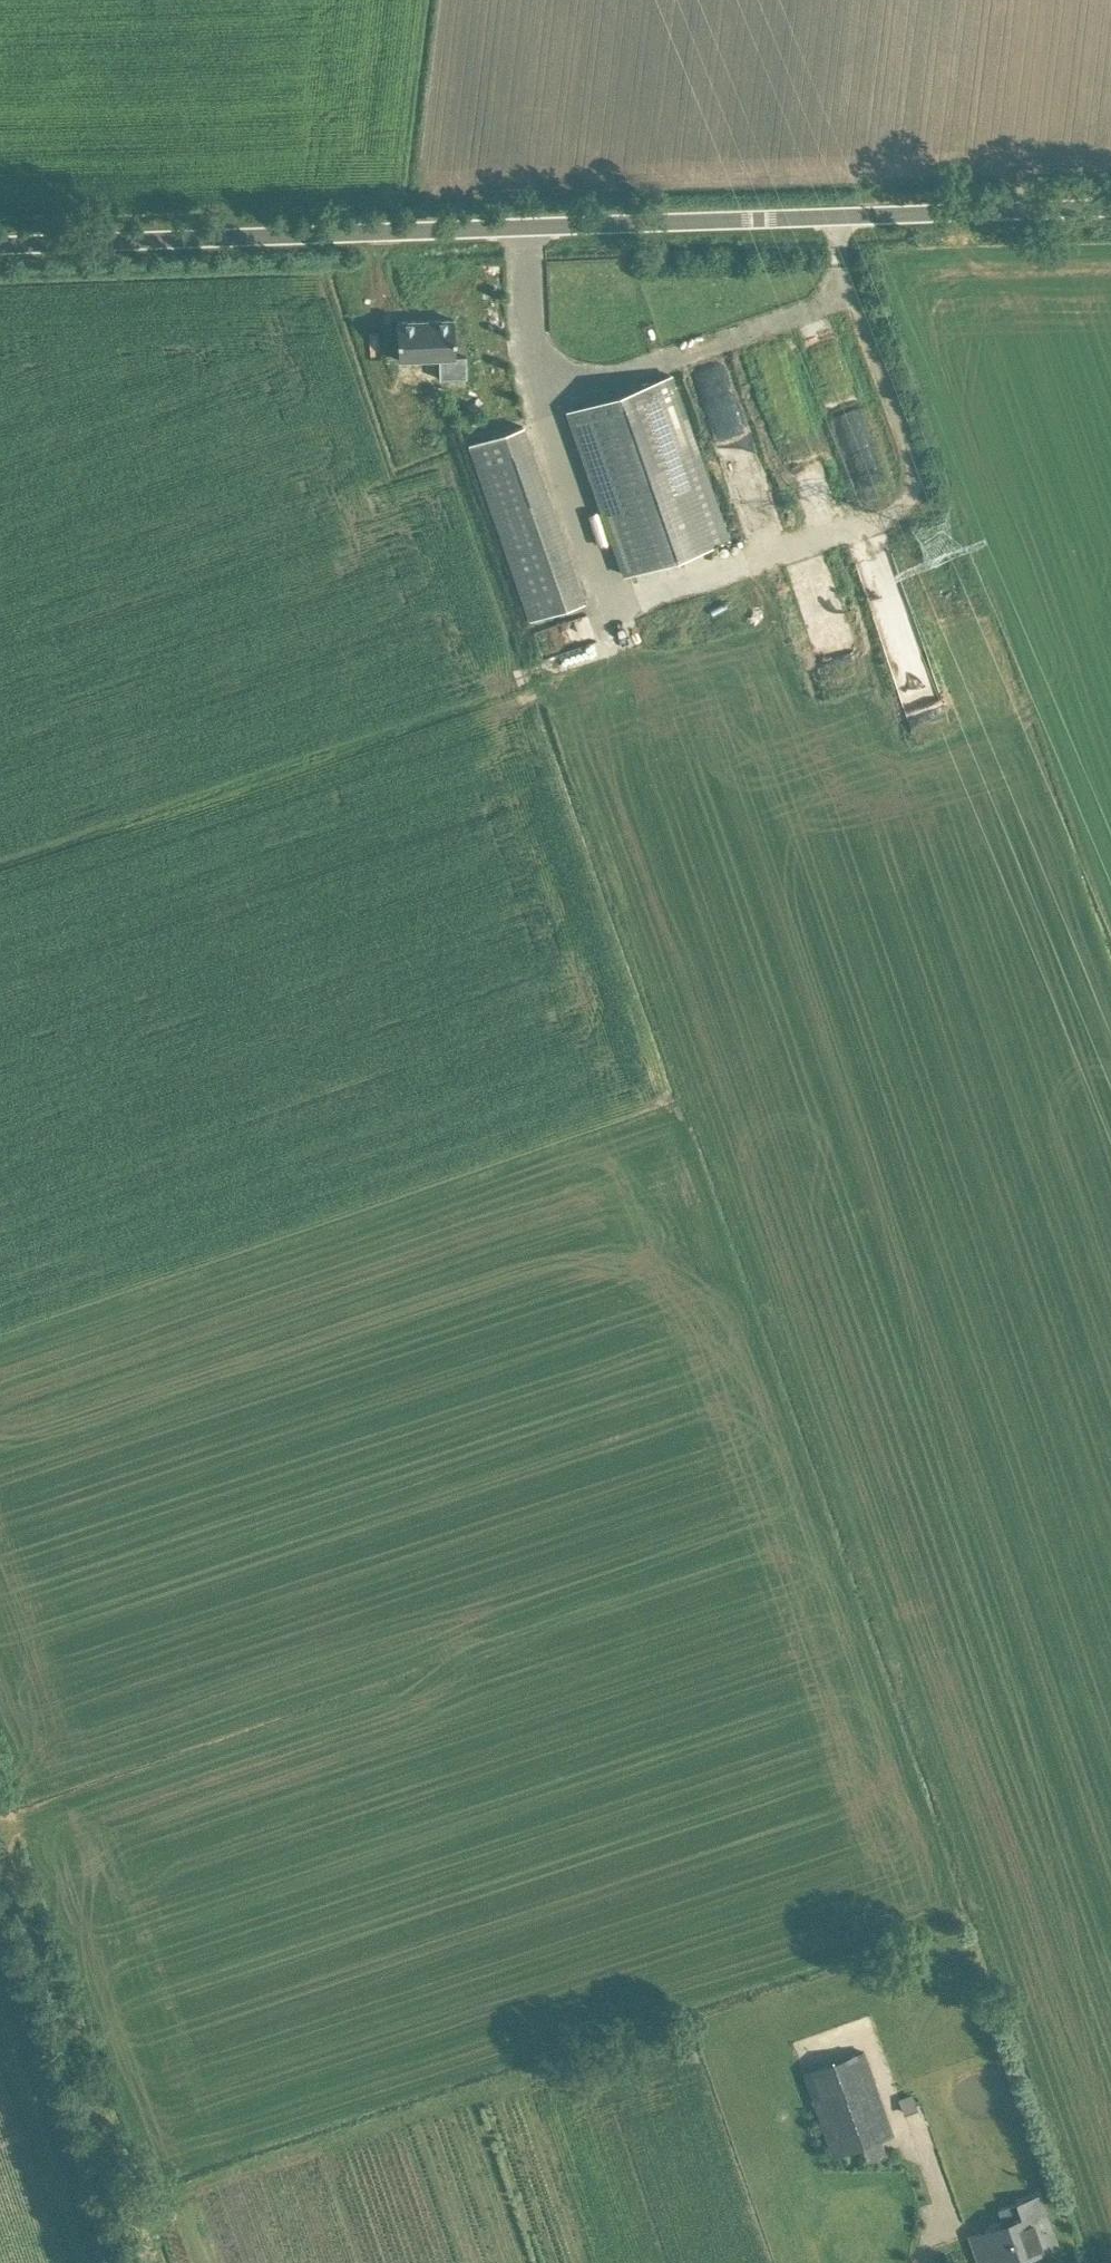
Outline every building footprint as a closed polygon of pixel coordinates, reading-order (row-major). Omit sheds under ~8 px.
[(454,318),(397,320),(398,359),(439,357),(440,378),(467,376),(466,355),(455,355),(454,318)] [(622,576),(730,538),(672,373),(565,410),(622,576)] [(529,621),(585,601),(523,424),(468,444),(529,621)] [(540,654),(557,651),(551,626),(535,630),(540,654)] [(873,2076),(811,2098),(812,2098),(831,2156),(893,2135),(873,2076)] [(912,2093),(898,2098),(904,2115),(918,2110),(912,2093)] [(971,2235),(981,2262),(1008,2262),(1056,2246),(1038,2194),(1017,2201),(1022,2217),(971,2235)]
